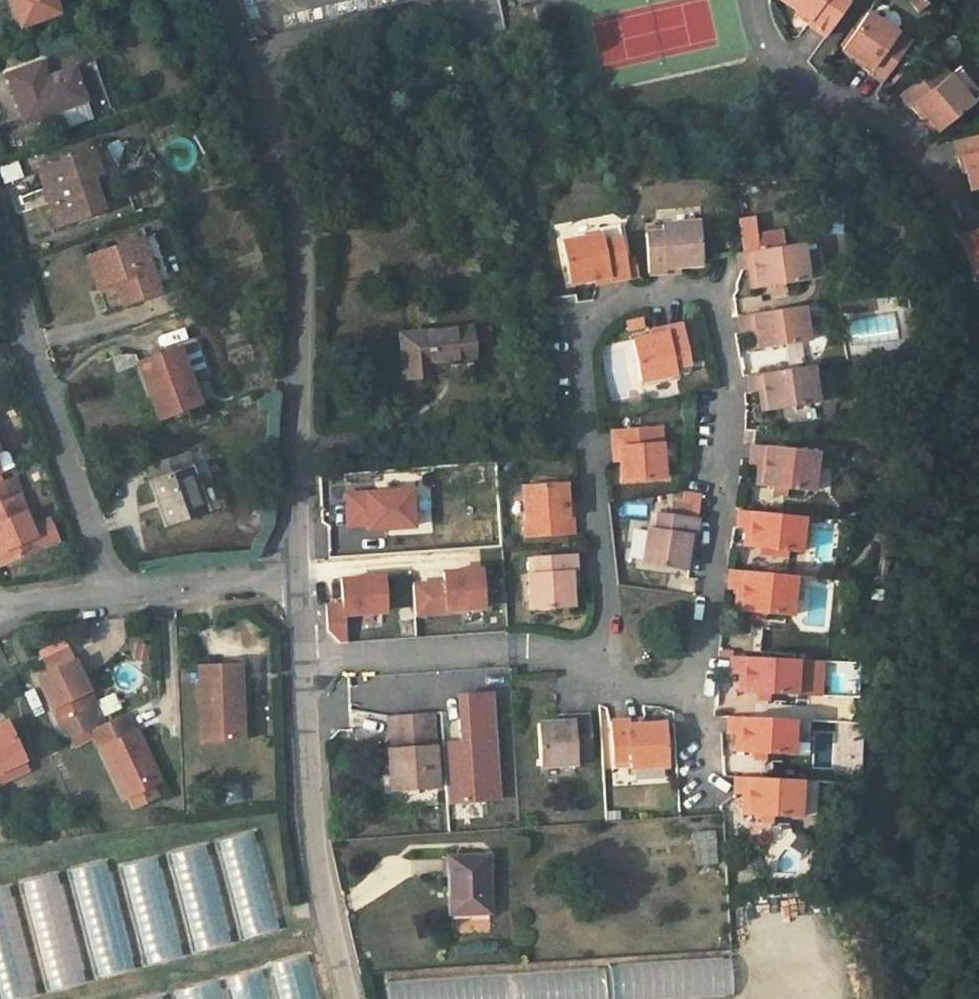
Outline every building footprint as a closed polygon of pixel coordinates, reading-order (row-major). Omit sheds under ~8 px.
[(54,0),(12,0),(22,26),(59,13),(54,0)] [(797,12),(810,20),(807,24),(825,37),(850,0),(780,0),(797,12)] [(554,16),(552,4),(534,7),(537,20),(554,16)] [(93,14),(90,5),(76,10),(79,19),(93,14)] [(810,20),(797,12),(795,16),(801,20),(807,24),(810,20)] [(909,42),(866,13),(842,48),(859,60),(871,68),(869,72),(883,82),(909,42)] [(871,68),(859,60),(856,64),(863,68),(869,72),(871,68)] [(109,107),(93,62),(73,69),(85,100),(90,114),(109,107)] [(73,69),(73,68),(51,76),(53,80),(47,82),(40,63),(8,74),(25,122),(50,113),(85,100),(73,69)] [(947,76),(937,64),(900,94),(911,107),(915,104),(925,115),(938,131),(970,104),(947,76)] [(947,76),(970,104),(978,96),(978,91),(959,66),(947,76)] [(90,114),(85,100),(50,113),(56,129),(91,116),(90,114)] [(925,115),(915,104),(911,107),(917,114),(921,119),(925,115)] [(953,141),(957,157),(962,156),(966,171),(971,190),(978,188),(978,134),(953,141)] [(91,177),(99,175),(90,150),(38,169),(57,225),(102,210),(91,177)] [(962,156),(957,157),(959,164),(961,172),(966,171),(962,156)] [(0,165),(0,175),(2,183),(21,178),(16,160),(0,165)] [(110,207),(99,175),(91,177),(102,210),(110,207)] [(661,232),(645,234),(648,274),(665,272),(665,267),(680,266),(701,265),(698,222),(661,225),(661,232)] [(959,237),(973,282),(978,280),(978,231),(959,237)] [(136,239),(134,232),(118,237),(121,245),(136,239)] [(168,279),(153,234),(140,238),(156,284),(168,279)] [(601,234),(560,242),(569,284),(594,279),(608,276),(609,281),(629,277),(621,238),(603,241),(601,234)] [(156,284),(140,238),(136,239),(121,245),(106,250),(98,253),(87,257),(97,286),(114,280),(123,304),(158,291),(156,284)] [(807,281),(802,244),(738,253),(741,269),(750,268),(752,288),(807,281)] [(803,306),(739,316),(742,333),(751,331),(754,349),(808,341),(803,306)] [(651,336),(631,340),(640,382),(676,374),(674,367),(690,364),(682,324),(665,328),(666,333),(651,336)] [(471,328),(401,335),(405,379),(432,376),(431,362),(474,358),(471,328)] [(200,403),(179,347),(138,362),(153,404),(158,418),(159,419),(200,403)] [(811,366),(748,375),(750,392),(759,391),(762,411),(817,403),(811,366)] [(158,418),(153,404),(138,409),(143,423),(158,418)] [(659,426),(612,430),(613,447),(618,446),(619,461),(621,482),(663,478),(659,426)] [(816,452),(752,445),(750,464),(759,465),(757,485),(774,487),(785,488),(812,491),(816,452)] [(14,467),(8,453),(4,451),(0,453),(0,474),(14,467)] [(207,512),(186,452),(145,466),(167,526),(207,512)] [(17,497),(20,496),(12,478),(0,484),(0,565),(39,548),(17,497)] [(566,502),(565,482),(522,485),(525,537),(573,534),(572,517),(567,517),(566,502)] [(362,529),(411,525),(409,489),(343,493),(346,525),(362,524),(362,529)] [(692,505),(671,502),(669,515),(657,513),(655,528),(648,527),(642,563),(684,570),(687,550),(690,535),(694,535),(697,519),(690,518),(692,505)] [(803,517),(739,510),(737,527),(746,528),(744,546),(762,548),(771,549),(771,555),(771,556),(785,557),(786,550),(799,552),(803,517)] [(575,571),(574,554),(534,557),(535,572),(528,573),(530,609),(572,607),(571,587),(570,572),(575,571)] [(446,612),(446,610),(483,608),(480,570),(442,573),(443,583),(412,585),(414,614),(446,612)] [(794,576),(730,570),(728,589),(737,590),(735,610),(753,612),(764,613),(790,616),(794,576)] [(340,578),(341,604),(325,605),(326,633),(339,643),(344,643),(342,614),(385,611),(382,576),(340,578)] [(144,657),(147,645),(139,644),(136,656),(144,657)] [(796,659),(732,656),(731,673),(740,674),(739,692),(757,693),(768,693),(794,694),(796,659)] [(89,690),(74,659),(36,677),(66,741),(72,738),(87,732),(91,729),(99,726),(83,693),(89,690)] [(796,659),(794,694),(816,695),(818,661),(796,659)] [(240,697),(239,664),(198,665),(200,741),(242,740),(241,712),(230,706),(229,697),(240,697)] [(104,723),(89,690),(83,693),(99,726),(104,723)] [(113,692),(96,699),(102,716),(119,709),(113,692)] [(462,742),(462,753),(442,754),(446,802),(496,798),(489,693),(458,696),(462,742)] [(241,712),(240,697),(229,697),(230,706),(241,712)] [(432,713),(396,715),(398,747),(390,748),(381,748),(382,765),(389,764),(391,791),(437,788),(432,713)] [(162,780),(138,729),(133,732),(125,714),(104,723),(99,726),(91,729),(124,798),(162,780)] [(396,715),(388,716),(390,748),(398,747),(396,715)] [(557,722),(537,723),(540,766),(576,764),(576,756),(592,755),(589,715),(572,716),(573,721),(557,722)] [(793,719),(729,716),(728,733),(737,734),(736,752),(753,753),(764,753),(791,754),(793,719)] [(793,719),(791,754),(806,755),(807,720),(793,719)] [(628,720),(610,721),(612,761),(629,760),(629,768),(667,766),(665,723),(643,724),(628,725),(628,720)] [(7,721),(0,724),(0,770),(25,759),(7,721)] [(90,739),(87,732),(72,738),(76,746),(90,739)] [(462,753),(462,742),(442,744),(442,754),(462,753)] [(25,759),(0,770),(0,783),(29,769),(25,759)] [(799,780),(735,777),(734,794),(743,794),(742,815),(797,817),(799,780)] [(218,837),(233,938),(274,932),(259,831),(218,837)] [(715,863),(713,831),(694,832),(696,864),(715,863)] [(166,853),(190,952),(230,942),(206,843),(166,853)] [(156,855),(117,866),(144,966),(183,955),(156,855)] [(489,912),(487,855),(448,856),(450,914),(489,912)] [(110,860),(70,867),(89,976),(129,969),(110,860)] [(47,991),(87,979),(55,872),(15,884),(47,991)] [(11,885),(0,888),(0,998),(17,998),(34,996),(11,885)] [(306,956),(267,966),(276,998),(317,998),(306,956)] [(384,978),(385,998),(732,998),(730,958),(384,978)] [(264,968),(225,978),(230,998),(271,998),(264,968)] [(220,979),(175,991),(177,998),(225,998),(220,979)]
